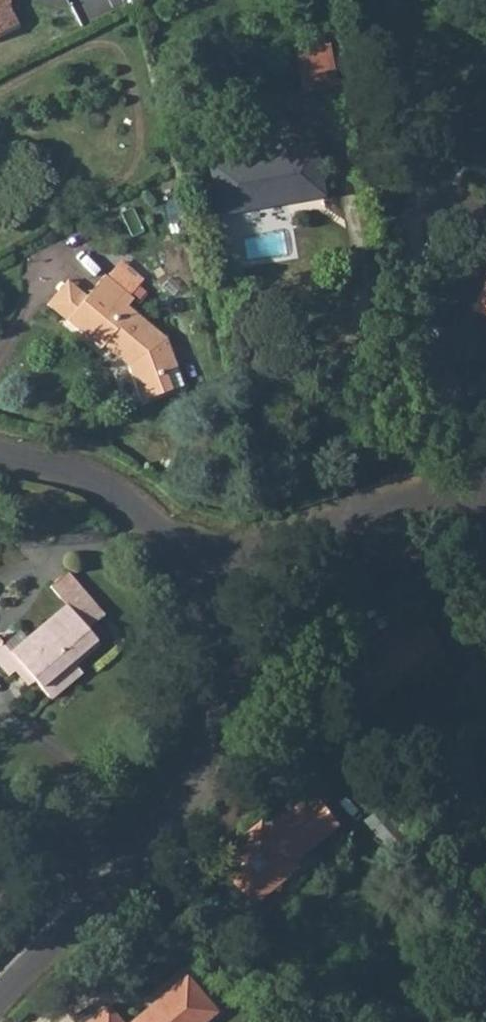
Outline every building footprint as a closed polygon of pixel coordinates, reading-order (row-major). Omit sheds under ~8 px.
[(19,28),(8,7),(9,0),(0,0),(0,37),(19,28)] [(335,44),(299,46),(302,90),(338,88),(335,44)] [(261,161),(259,148),(235,152),(236,165),(214,169),(221,217),(326,203),(318,153),(261,161)] [(122,273),(113,283),(135,300),(143,290),(122,273)] [(93,299),(68,324),(105,355),(109,351),(135,372),(146,402),(194,384),(179,337),(135,300),(113,283),(110,280),(93,299)] [(51,309),(68,324),(93,299),(74,284),(51,309)] [(23,677),(29,671),(36,665),(47,679),(58,690),(89,661),(104,648),(113,641),(101,627),(116,615),(79,572),(64,587),(79,603),(22,651),(14,642),(1,654),(23,677)] [(89,661),(58,690),(65,697),(67,695),(96,669),(89,661)] [(36,665),(29,671),(41,684),(47,679),(36,665)] [(252,837),(232,855),(267,897),(310,863),(310,859),(354,823),(325,789),(279,827),(273,820),(252,837)] [(228,1002),(199,968),(167,995),(136,1021),(205,1021),(228,1002)] [(118,1003),(108,1010),(94,1021),(135,1021),(118,1003)]
